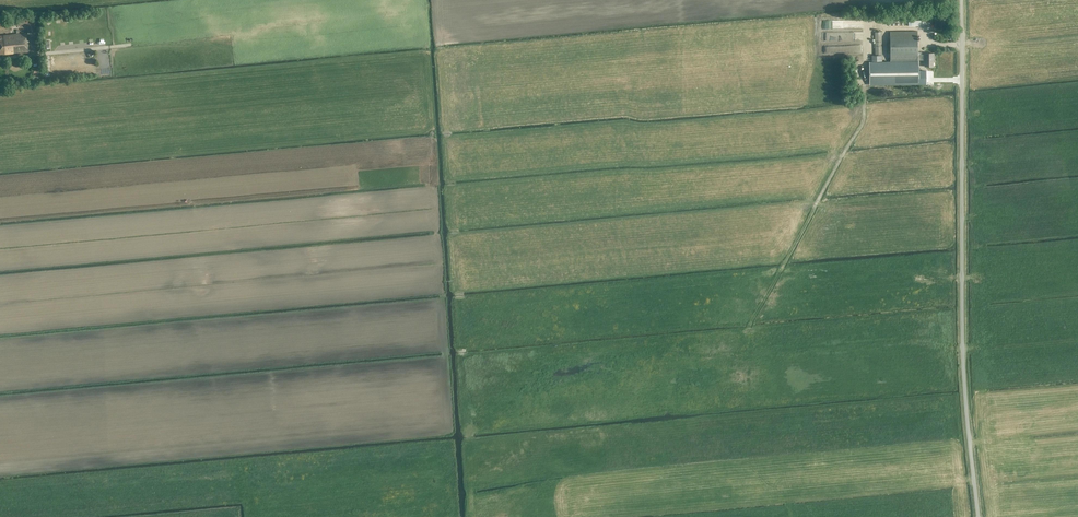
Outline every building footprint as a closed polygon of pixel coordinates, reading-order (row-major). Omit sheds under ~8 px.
[(22,21),(22,30),(34,29),(33,20),(22,21)] [(842,26),(829,26),(829,29),(825,29),(825,38),(842,37),(842,26)] [(890,61),(869,62),(870,84),(919,83),(918,61),(918,59),(925,59),(925,66),(933,66),(933,59),(934,59),(934,52),(924,53),(924,54),(921,54),(921,51),(918,51),(918,31),(890,31),(890,61)] [(30,51),(28,32),(0,35),(0,54),(30,51)] [(103,72),(113,71),(111,53),(104,54),(106,64),(102,65),(103,72)]
